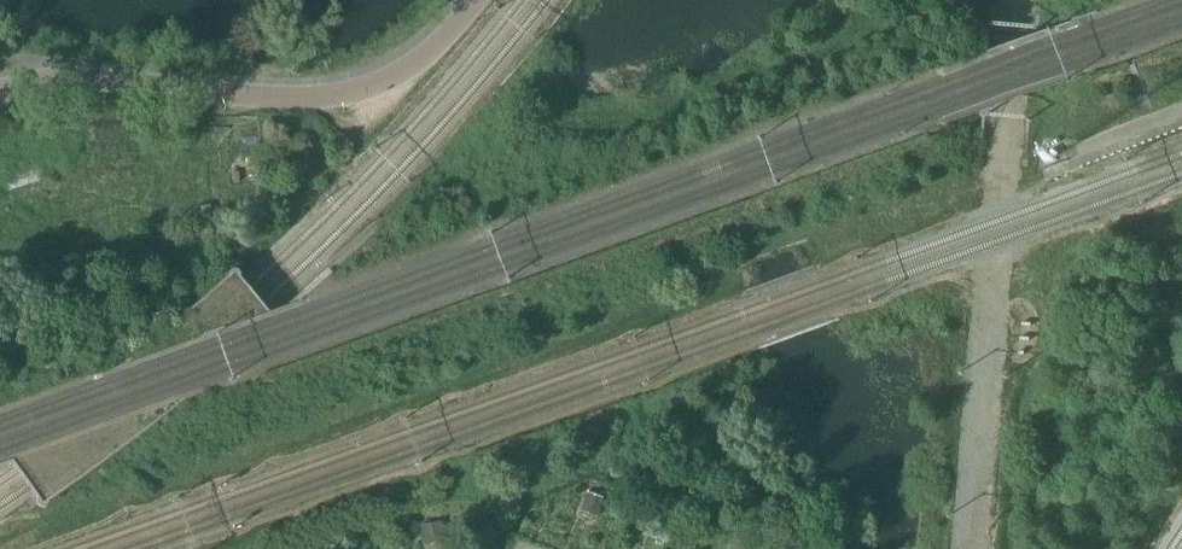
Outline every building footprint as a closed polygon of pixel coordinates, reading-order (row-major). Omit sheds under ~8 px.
[(580,511),(594,516),(601,498),(586,493),(580,511)] [(420,526),(424,541),(443,536),(439,521),(420,526)] [(653,534),(667,539),(672,526),(658,521),(653,534)]
